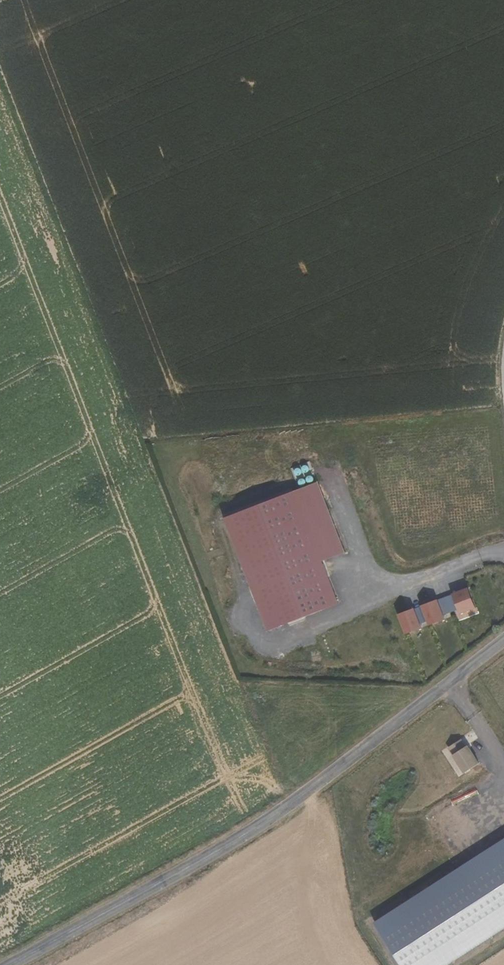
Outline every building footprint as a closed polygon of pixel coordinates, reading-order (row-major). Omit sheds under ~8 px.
[(323,564),(344,556),(320,486),(224,519),(264,636),(339,610),(323,564)] [(457,617),(475,611),(469,590),(420,606),(427,629),(445,624),(443,617),(456,613),(457,617)] [(414,611),(397,618),(405,639),(422,632),(414,611)] [(457,775),(480,763),(469,743),(478,739),(473,729),(442,746),(457,775)] [(440,847),(453,839),(445,827),(433,835),(440,847)] [(371,913),(401,964),(450,964),(503,934),(503,837),(371,913)]
